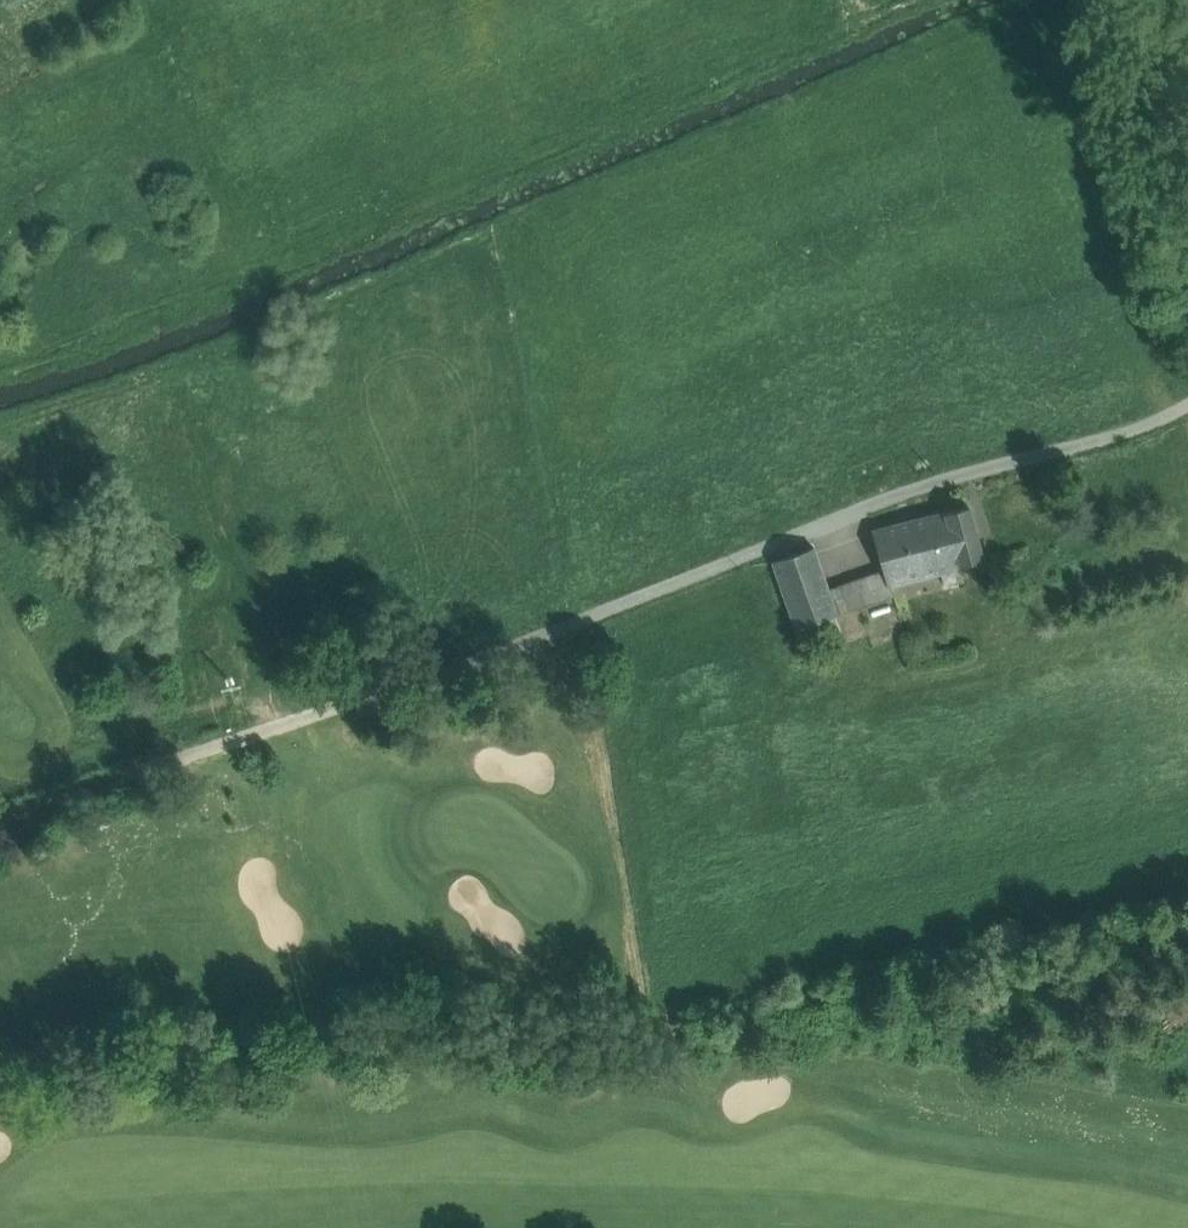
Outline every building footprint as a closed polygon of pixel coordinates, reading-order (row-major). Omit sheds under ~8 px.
[(944,513),(958,565),(983,559),(969,507),(944,513)] [(889,583),(890,583),(958,565),(944,513),(874,531),(885,570),(889,583)] [(829,592),(814,549),(815,549),(814,547),(811,548),(812,548),(774,561),(772,561),(773,564),(795,626),(795,627),(795,629),(798,628),(835,615),(837,614),(836,612),(829,592)] [(885,570),(869,576),(878,599),(894,594),(890,583),(889,583),(885,570)] [(869,576),(853,583),(861,606),(878,599),(869,576)] [(836,612),(837,614),(861,606),(853,583),(829,592),(836,612)] [(835,615),(798,628),(804,644),(841,631),(835,615)]
